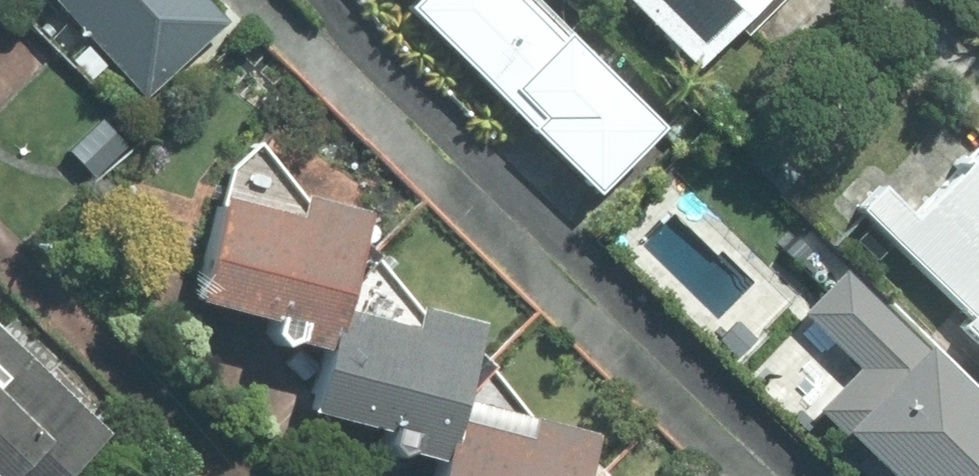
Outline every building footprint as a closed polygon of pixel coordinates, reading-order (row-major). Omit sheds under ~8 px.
[(146,99),(231,24),(209,0),(57,0),(146,99)] [(412,4),(601,183),(662,119),(536,0),(416,0),(412,4)] [(702,57),(755,0),(641,0),(702,57)] [(232,164),(197,293),(335,329),(369,200),(301,183),(259,139),(232,164)] [(978,334),(978,147),(916,214),(885,185),(863,208),(974,314),(966,322),(978,334)] [(896,475),(978,475),(978,388),(845,262),(801,308),(861,365),(822,407),(896,475)] [(349,283),(318,403),(453,438),(484,319),(349,283)] [(107,428),(0,323),(0,475),(60,475),(107,428)] [(446,475),(584,475),(596,429),(468,395),(446,475)]
